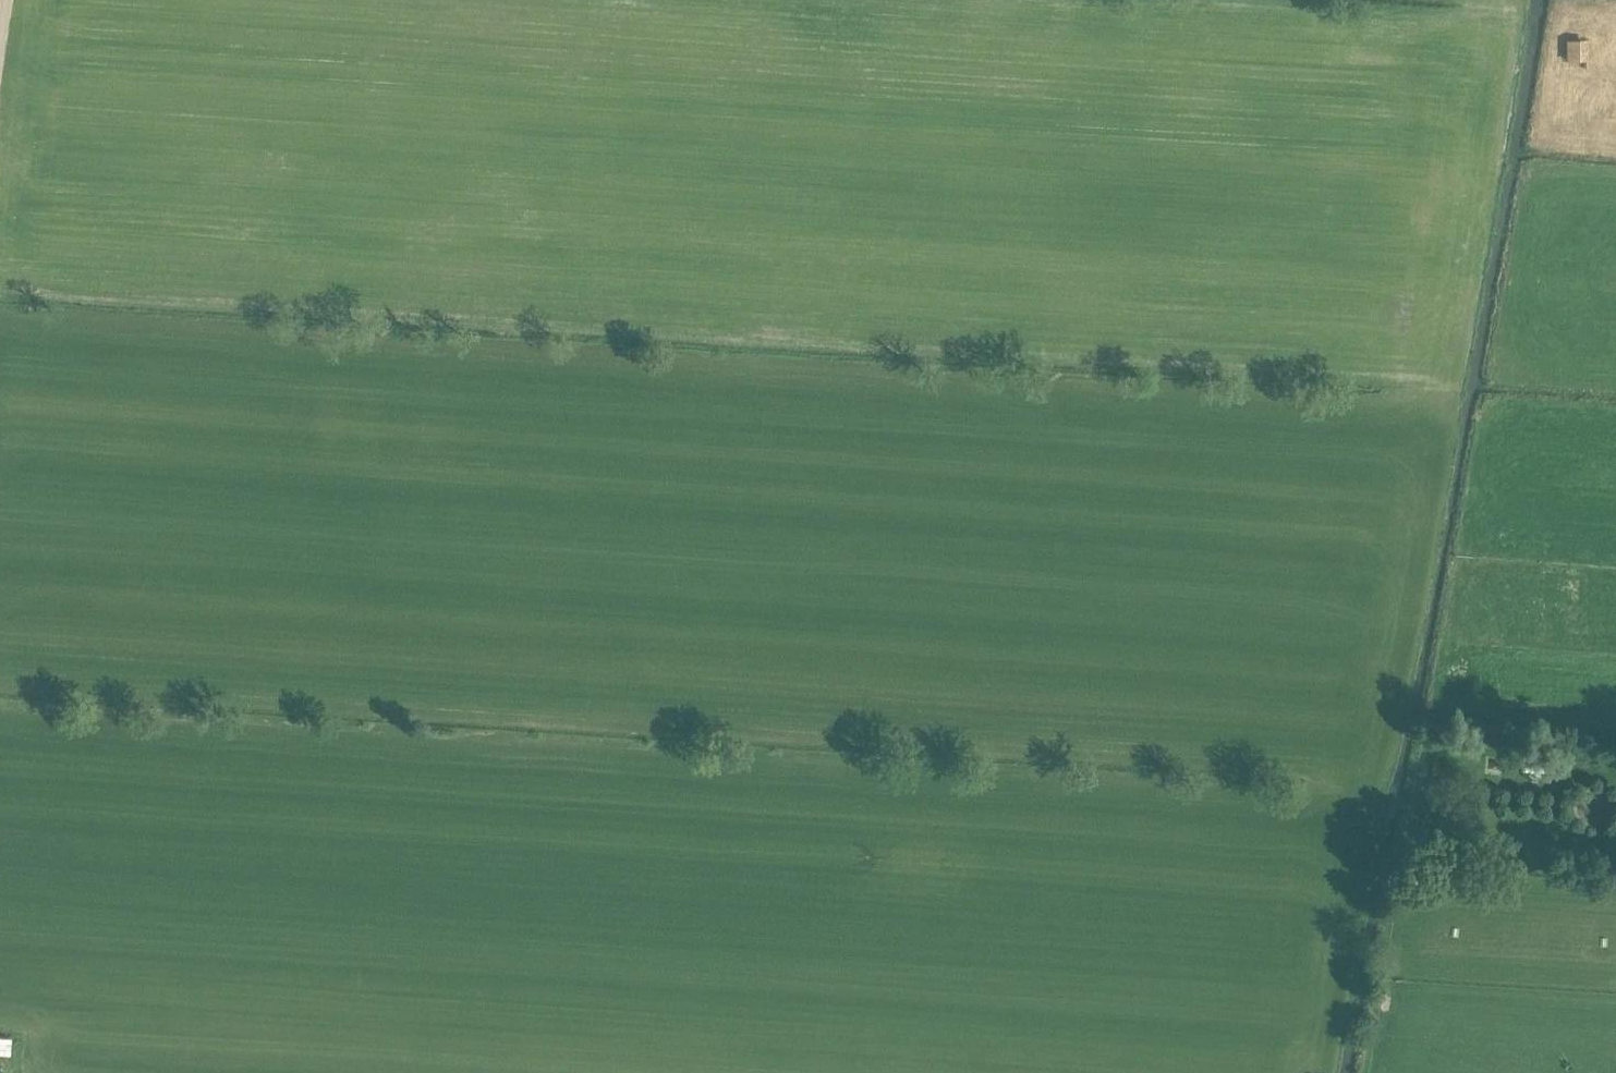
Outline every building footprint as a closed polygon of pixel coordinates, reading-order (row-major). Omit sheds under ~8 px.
[(1528,778),(1542,779),(1542,772),(1549,772),(1550,759),(1523,757),(1522,771),(1529,771),(1528,778)]
